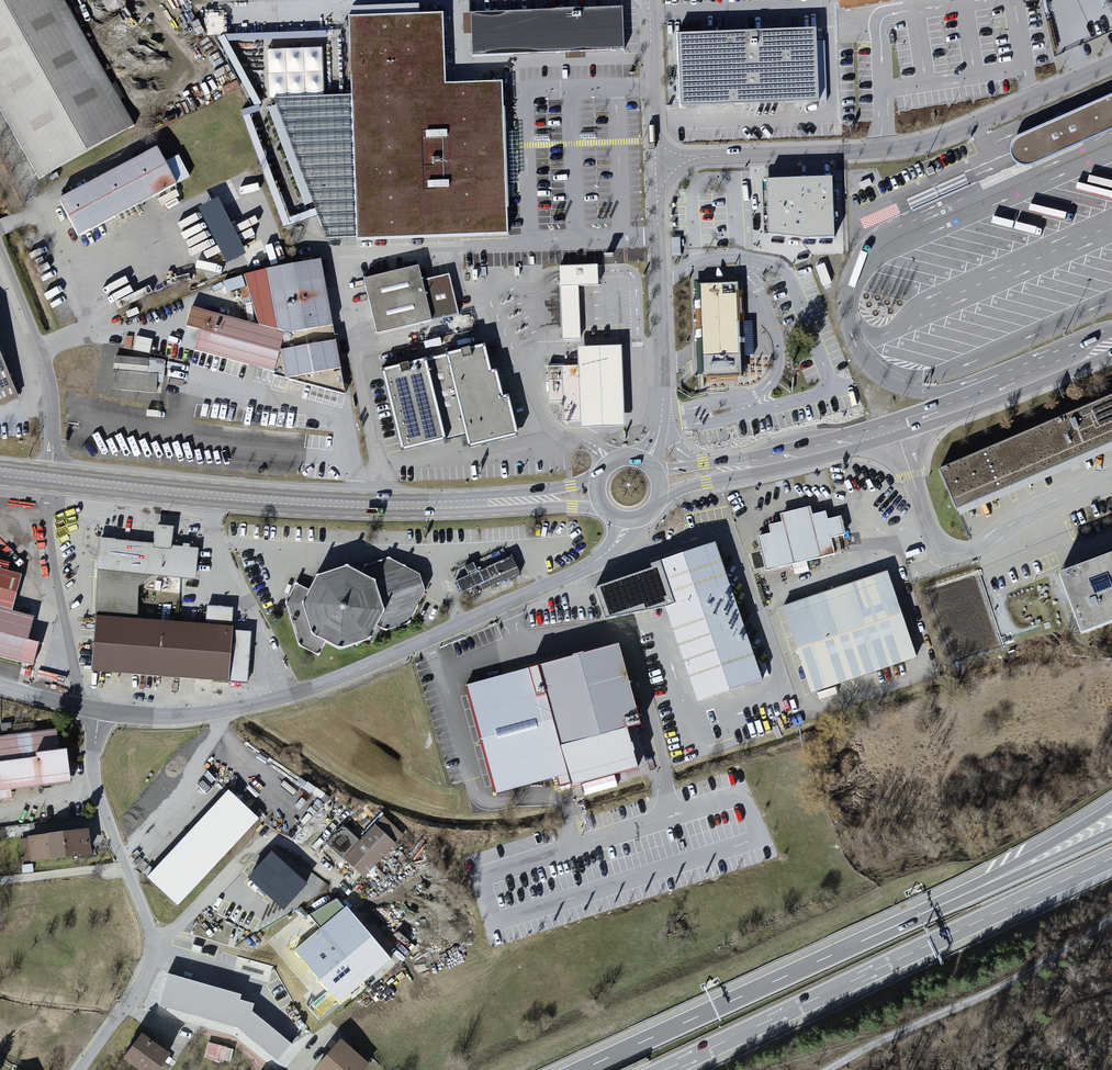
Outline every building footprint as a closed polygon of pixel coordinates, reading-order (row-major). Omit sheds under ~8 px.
[(39,176),(134,123),(64,0),(0,0),(0,106),(39,176)] [(626,6),(473,13),(474,54),(627,47),(626,6)] [(444,12),(350,15),(352,93),(324,94),(271,97),(324,237),(506,231),(505,196),(503,81),(446,83),(444,12)] [(821,26),(679,32),(682,105),(825,98),(821,26)] [(321,45),(268,48),(271,97),(324,94),(321,45)] [(1019,131),(1013,136),(1010,144),(1011,153),(1015,160),(1024,164),(1032,164),(1111,130),(1111,91),(1019,131)] [(179,181),(159,145),(62,197),(82,234),(179,181)] [(832,176),(766,179),(768,232),(807,236),(835,235),(832,176)] [(226,270),(247,262),(223,199),(202,208),(226,270)] [(322,260),(244,274),(260,325),(288,332),(336,324),(322,260)] [(421,262),(364,278),(380,335),(459,312),(448,273),(426,279),(421,262)] [(598,262),(559,265),(559,272),(560,286),(578,285),(600,284),(599,270),(598,262)] [(824,263),(815,266),(823,286),(832,283),(824,263)] [(742,280),(696,282),(702,376),(747,373),(742,280)] [(578,285),(560,286),(560,308),(562,340),(580,340),(579,308),(578,285)] [(136,349),(152,351),(153,339),(138,337),(136,349)] [(345,367),(339,339),(284,349),(289,378),(345,367)] [(485,341),(382,369),(404,449),(449,437),(446,425),(465,420),(472,446),(521,433),(511,396),(504,397),(497,371),(494,372),(485,341)] [(0,345),(0,404),(20,396),(0,345)] [(622,346),(579,347),(580,365),(549,366),(551,400),(562,400),(563,420),(585,419),(585,429),(625,428),(622,346)] [(150,357),(111,355),(110,391),(156,393),(157,372),(150,357)] [(940,468),(956,509),(1111,441),(1111,394),(940,468)] [(773,533),(759,536),(768,570),(838,552),(833,535),(847,531),(843,515),(830,518),(828,511),(813,515),(811,506),(782,513),(784,521),(771,525),(773,533)] [(176,527),(157,525),(156,543),(102,538),(99,568),(197,578),(200,549),(174,546),(176,527)] [(721,539),(592,586),(606,618),(668,607),(700,702),(768,678),(721,539)] [(469,575),(453,583),(459,595),(481,585),(484,590),(519,574),(511,558),(508,559),(503,547),(465,565),(469,575)] [(1111,624),(1111,554),(1059,575),(1084,635),(1111,624)] [(313,590),(296,582),(286,601),(289,611),(298,643),(321,653),(329,639),(345,649),(376,638),(383,625),(392,628),(412,621),(413,619),(429,591),(423,573),(389,557),(372,563),(366,572),(353,565),(318,576),(313,590)] [(25,575),(0,568),(0,654),(36,665),(43,643),(30,639),(37,616),(15,610),(25,575)] [(886,571),(780,607),(810,693),(915,657),(886,571)] [(208,621),(98,615),(95,673),(250,681),(252,629),(233,628),(235,606),(209,604),(208,621)] [(496,792),(556,775),(568,772),(572,787),(643,767),(632,726),(646,722),(624,642),(537,667),(521,671),(466,684),(496,792)] [(0,736),(0,789),(69,779),(61,727),(0,736)] [(261,817),(232,790),(151,876),(180,904),(261,817)] [(397,843),(374,823),(346,857),(369,877),(397,843)] [(92,828),(23,837),(26,862),(95,854),(92,828)] [(310,883),(274,852),(251,878),(288,909),(310,883)] [(394,957),(350,906),(297,951),(342,1002),(394,957)] [(243,1001),(244,996),(169,975),(160,1008),(206,1021),(212,1025),(231,1030),(278,1063),(281,1064),(291,1048),(293,1042),(254,1014),(256,1005),(243,1001)] [(147,1033),(129,1058),(145,1069),(163,1069),(175,1054),(147,1033)] [(342,1038),(316,1069),(365,1069),(372,1062),(342,1038)]
